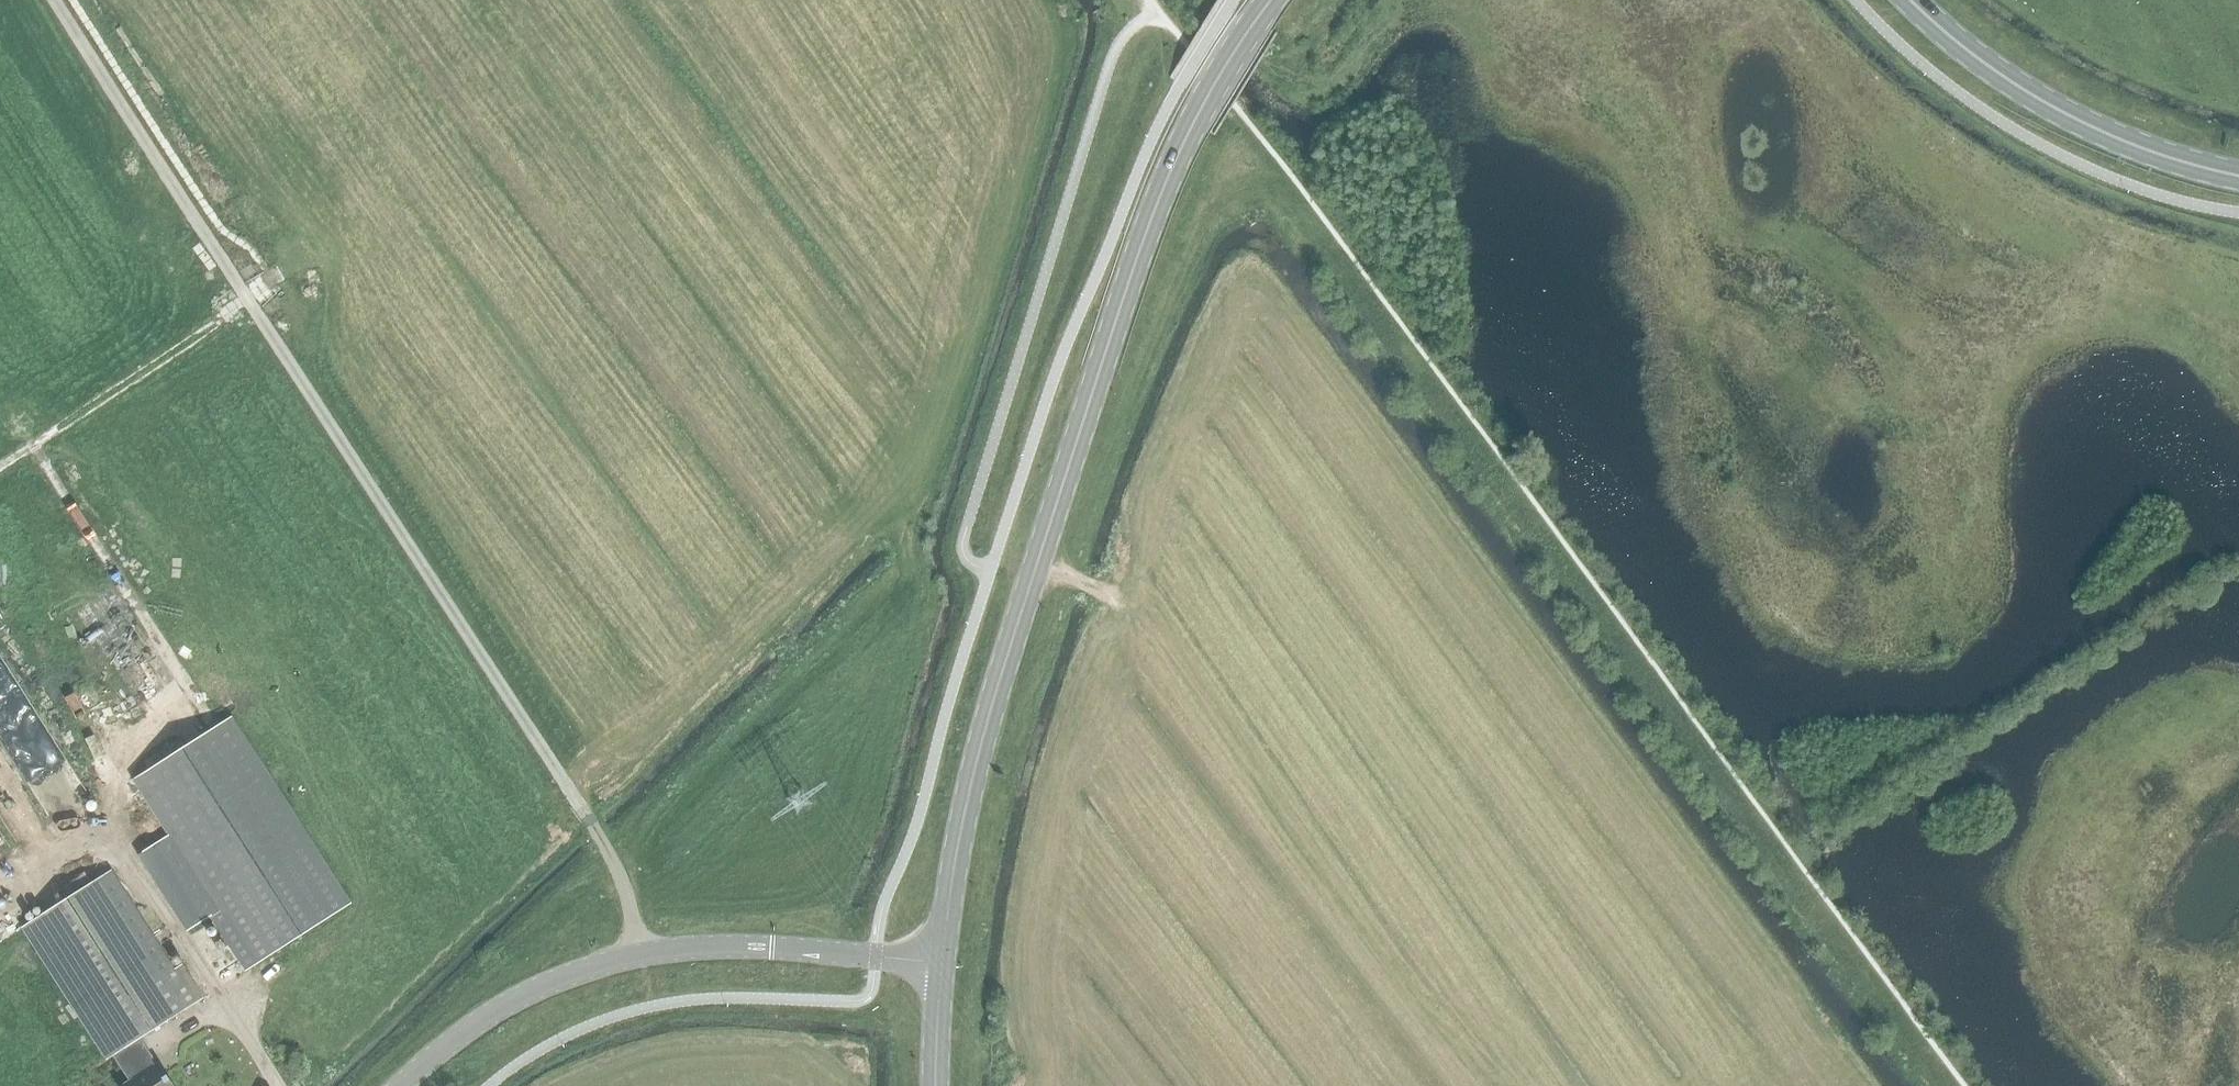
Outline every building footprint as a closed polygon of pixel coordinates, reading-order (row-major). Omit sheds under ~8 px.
[(85,791),(0,650),(0,739),(46,814),(85,791)] [(136,779),(255,965),(350,904),(231,718),(136,779)] [(111,871),(24,927),(108,1059),(114,1056),(130,1081),(122,1085),(174,1085),(159,1062),(157,1064),(141,1038),(204,998),(182,964),(174,969),(111,871)]
